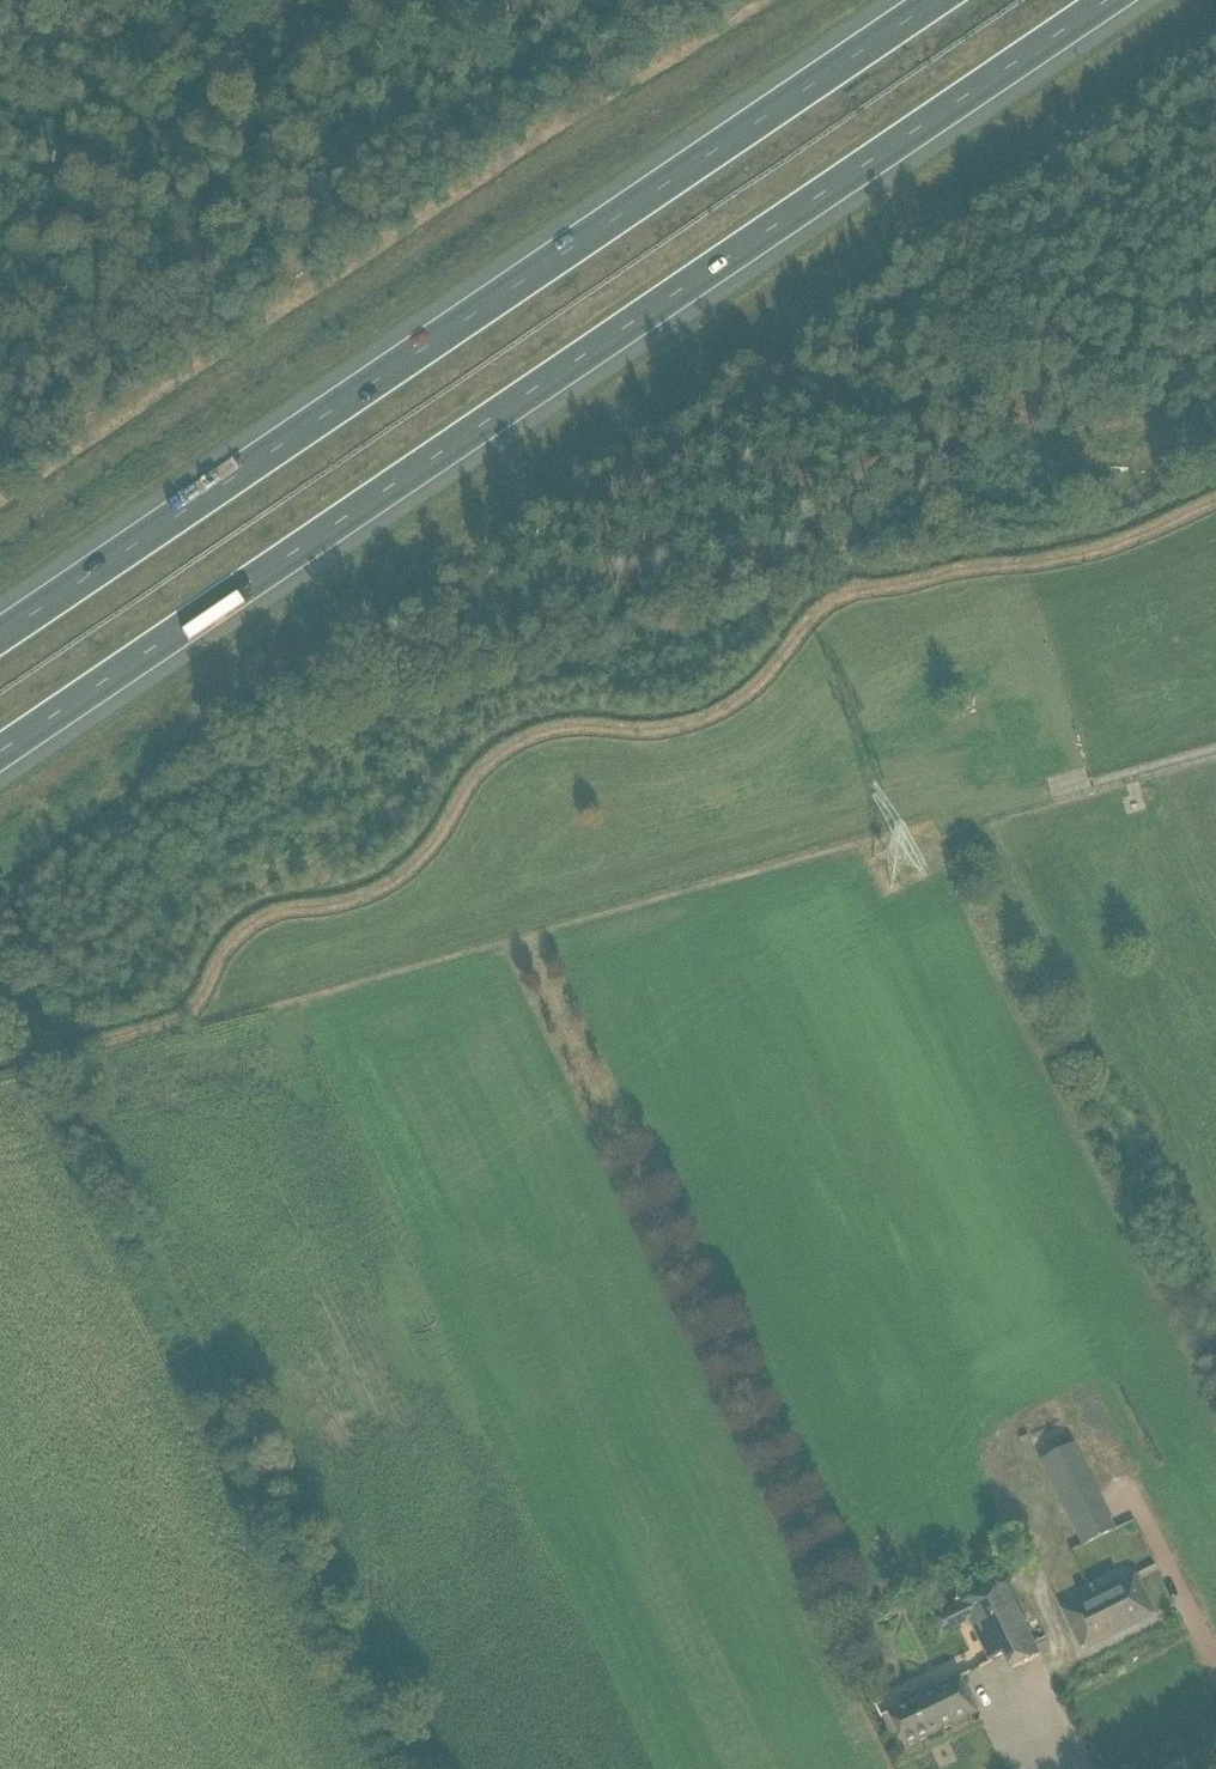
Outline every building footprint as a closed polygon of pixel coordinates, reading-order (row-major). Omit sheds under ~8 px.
[(1114,1529),(1069,1444),(1041,1459),(1086,1544),(1114,1529)] [(1062,1611),(1070,1628),(1081,1649),(1155,1613),(1136,1575),(1065,1610),(1062,1611)] [(1004,1585),(961,1606),(970,1623),(979,1641),(989,1663),(1006,1655),(1013,1669),(1039,1656),(1029,1634),(1004,1585)] [(886,1714),(893,1728),(904,1750),(977,1714),(959,1678),(936,1689),(933,1684),(913,1694),(916,1699),(886,1714)]
